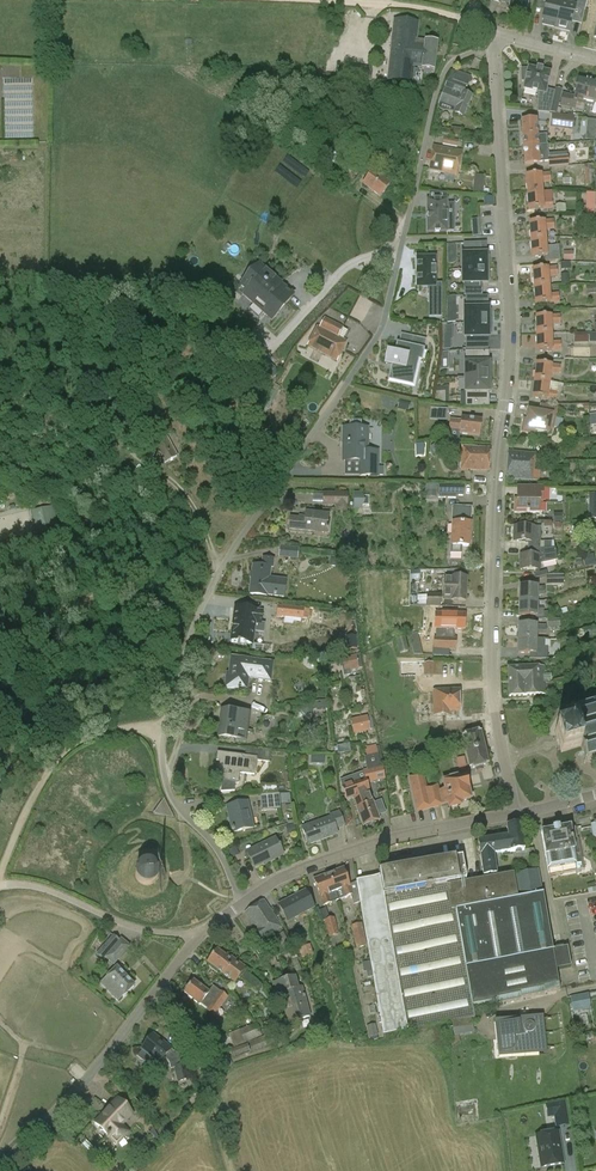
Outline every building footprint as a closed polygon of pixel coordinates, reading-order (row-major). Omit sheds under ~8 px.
[(508,11),(526,13),(528,1),(529,0),(509,0),(508,11)] [(547,1),(542,21),(543,22),(542,26),(554,28),(561,4),(562,0),(561,0),(544,0),(547,1)] [(561,4),(554,28),(569,32),(571,23),(574,12),(583,15),(587,0),(571,0),(569,6),(561,4)] [(412,83),(413,67),(421,68),(421,70),(434,72),(437,43),(416,41),(417,23),(394,21),(388,81),(412,83)] [(527,70),(521,70),(521,82),(524,83),(523,90),(537,93),(538,113),(549,114),(551,105),(543,103),(550,73),(528,68),(527,70)] [(369,81),(370,73),(357,71),(356,79),(369,81)] [(463,93),(465,87),(467,88),(471,77),(456,72),(452,81),(448,80),(438,104),(454,111),(453,113),(463,117),(472,96),(463,93)] [(574,110),(576,103),(585,105),(590,81),(578,78),(574,96),(562,94),(559,107),(574,110)] [(595,106),(595,82),(590,81),(585,105),(593,107),(594,105),(595,106)] [(556,114),(562,90),(556,88),(550,112),(556,114)] [(551,114),(550,128),(573,131),(574,117),(551,114)] [(521,120),(523,147),(537,146),(547,146),(546,135),(536,136),(535,119),(521,120)] [(451,128),(451,130),(450,136),(459,137),(460,129),(451,128)] [(458,141),(443,139),(442,145),(456,148),(458,141)] [(369,140),(361,152),(376,161),(383,150),(369,140)] [(538,165),(537,146),(523,147),(524,166),(538,165)] [(457,177),(462,152),(433,147),(429,169),(429,171),(457,177)] [(567,157),(547,158),(548,162),(548,168),(568,167),(568,157),(567,157)] [(343,164),(336,173),(350,183),(351,184),(354,179),(357,175),(343,164)] [(594,186),(594,178),(594,164),(580,165),(581,172),(584,172),(585,186),(594,186)] [(363,185),(380,197),(390,184),(373,171),(363,185)] [(474,174),(471,190),(482,192),(485,176),(474,174)] [(542,192),(541,184),(550,183),(550,174),(525,176),(526,193),(542,192)] [(552,199),(542,200),(542,192),(526,193),(528,211),(543,210),(552,209),(552,199)] [(494,197),(483,198),(483,206),(494,205),(494,197)] [(447,232),(453,232),(453,220),(447,220),(446,200),(427,201),(427,206),(427,233),(447,232)] [(545,239),(544,231),(554,230),(553,221),(544,221),(528,223),(530,240),(545,239)] [(559,246),(546,247),(545,239),(530,240),(531,258),(544,257),(545,262),(560,261),(559,246)] [(461,270),(486,270),(486,255),(480,255),(480,244),(464,244),(464,255),(461,255),(461,270)] [(573,252),(563,252),(563,261),(573,261),(573,252)] [(429,296),(441,296),(441,285),(435,285),(434,258),(430,258),(417,258),(417,288),(429,288),(429,296)] [(253,304),(249,309),(258,317),(263,313),(272,321),(290,300),(288,299),(292,295),(259,265),(252,272),(255,274),(249,280),(247,278),(240,285),(247,291),(243,295),(253,304)] [(548,286),(548,278),(557,277),(556,268),(532,270),(533,287),(548,286)] [(486,270),(461,270),(461,285),(486,285),(486,270)] [(232,285),(231,296),(239,296),(241,286),(232,285)] [(558,294),(549,294),(548,286),(533,287),(534,305),(559,303),(558,294)] [(595,286),(586,287),(586,295),(595,294),(595,286)] [(465,297),(465,308),(462,308),(463,324),(490,323),(490,307),(483,308),(483,296),(466,297),(465,297)] [(551,334),(551,326),(560,326),(560,316),(535,317),(535,335),(551,334)] [(346,342),(338,338),(343,328),(324,318),(319,328),(317,327),(307,346),(336,362),(346,342)] [(463,324),(463,339),(465,339),(465,350),(483,350),(483,339),(490,339),(490,323),(463,324)] [(385,351),(383,363),(389,365),(386,380),(399,383),(400,376),(410,378),(411,372),(414,373),(417,360),(420,361),(423,349),(422,349),(425,339),(411,336),(397,333),(395,342),(392,353),(385,351)] [(573,333),(573,344),(595,344),(595,333),(573,333)] [(560,342),(551,343),(551,334),(535,335),(536,352),(551,352),(561,352),(560,342)] [(465,364),(465,379),(489,379),(488,373),(491,373),(491,368),(491,364),(483,364),(483,352),(465,352),(465,364)] [(267,360),(261,366),(270,374),(275,368),(267,360)] [(549,383),(550,375),(559,376),(561,367),(551,366),(536,364),(533,381),(549,383)] [(491,384),(489,384),(489,379),(465,379),(465,395),(465,406),(483,406),(483,393),(491,393),(491,384)] [(557,392),(548,391),(549,383),(533,381),(531,399),(547,401),(556,402),(557,392)] [(158,408),(148,414),(153,424),(164,418),(158,408)] [(552,429),(555,411),(541,408),(540,415),(529,413),(527,422),(524,421),(522,432),(533,434),(533,431),(548,434),(549,428),(552,429)] [(430,409),(429,421),(446,421),(447,410),(430,409)] [(449,420),(448,430),(459,431),(459,435),(479,437),(481,421),(461,418),(460,421),(449,420)] [(176,456),(161,428),(148,435),(164,463),(176,456)] [(378,450),(366,450),(366,429),(354,429),(344,429),(343,442),(343,461),(359,461),(359,475),(383,476),(383,467),(382,467),(378,467),(378,450)] [(488,472),(490,449),(462,447),(460,470),(488,472)] [(534,471),(535,454),(508,452),(506,479),(538,482),(539,472),(534,471)] [(568,465),(552,466),(552,476),(560,475),(560,482),(567,482),(566,475),(568,475),(568,465)] [(436,484),(426,484),(426,497),(436,498),(436,484)] [(463,496),(463,485),(439,484),(438,498),(455,498),(456,496),(463,496)] [(537,515),(538,513),(538,501),(541,502),(541,489),(528,489),(528,495),(517,495),(517,500),(515,500),(514,514),(537,515)] [(348,493),(323,492),(322,506),(335,506),(335,512),(347,513),(347,507),(348,493)] [(368,507),(368,498),(362,497),(356,497),(356,506),(362,506),(368,507)] [(59,536),(53,507),(30,512),(37,541),(59,536)] [(461,554),(462,547),(469,547),(470,525),(471,508),(452,507),(451,524),(453,524),(451,546),(451,553),(461,554)] [(304,520),(290,519),(289,529),(326,534),(328,516),(305,513),(304,520)] [(527,543),(527,549),(539,549),(539,529),(533,529),(533,528),(513,527),(512,543),(527,543)] [(279,546),(278,558),(279,558),(298,560),(299,548),(279,546)] [(539,572),(540,564),(557,561),(555,549),(551,549),(543,549),(539,549),(527,549),(527,556),(519,555),(519,570),(535,571),(535,579),(546,576),(547,576),(547,571),(539,572)] [(261,562),(260,567),(252,566),(249,595),(267,597),(267,596),(283,598),(285,581),(269,579),(270,568),(272,568),(273,560),(262,558),(261,562)] [(563,576),(547,576),(546,576),(546,586),(563,587),(563,576)] [(443,600),(450,601),(466,602),(467,578),(444,577),(443,600)] [(544,587),(537,587),(519,587),(518,603),(537,603),(537,596),(544,596),(544,587)] [(426,593),(426,606),(441,607),(441,594),(426,593)] [(544,608),(537,607),(537,603),(518,603),(518,616),(543,617),(544,608)] [(309,609),(277,606),(276,617),(293,618),(293,622),(301,623),(301,620),(303,620),(303,619),(308,620),(309,609)] [(253,610),(235,608),(234,615),(231,643),(251,645),(253,632),(264,634),(265,624),(260,623),(261,615),(262,612),(253,611),(253,610)] [(434,638),(434,649),(449,650),(455,650),(455,639),(453,639),(453,629),(464,630),(464,615),(446,614),(435,613),(434,629),(436,629),(435,638),(434,638)] [(546,626),(536,626),(518,625),(517,639),(536,639),(536,635),(545,635),(546,626)] [(356,637),(346,638),(347,651),(357,650),(356,637)] [(405,638),(396,641),(399,655),(408,652),(405,638)] [(545,640),(536,639),(517,639),(517,654),(529,654),(529,660),(546,661),(547,648),(544,648),(545,640)] [(356,654),(342,657),(345,676),(351,675),(350,671),(358,669),(356,654)] [(585,657),(588,670),(595,668),(595,654),(585,657)] [(248,679),(270,682),(272,663),(231,658),(228,679),(226,678),(225,689),(237,690),(237,689),(246,690),(247,688),(248,679)] [(423,676),(433,676),(433,663),(432,663),(431,660),(424,660),(424,663),(423,663),(423,676)] [(551,676),(544,676),(544,667),(507,668),(508,697),(545,695),(544,684),(551,683),(551,676)] [(459,712),(458,691),(433,692),(434,716),(449,716),(449,712),(459,712)] [(312,712),(312,710),(329,709),(328,704),(327,704),(327,701),(314,701),(314,704),(305,705),(301,708),(302,712),(305,715),(309,716),(312,712)] [(571,712),(573,719),(575,726),(555,732),(558,742),(561,753),(581,747),(582,751),(584,755),(586,762),(595,759),(595,705),(571,712)] [(245,743),(245,741),(248,713),(221,710),(218,737),(236,739),(235,742),(245,743)] [(366,717),(351,720),(354,734),(373,731),(372,729),(368,729),(366,717)] [(484,770),(483,766),(488,765),(480,733),(462,737),(469,770),(474,768),(475,772),(484,770)] [(254,776),(256,761),(270,762),(271,750),(258,748),(258,750),(245,748),(244,756),(217,753),(215,762),(219,762),(216,782),(221,782),(221,785),(220,793),(234,792),(235,784),(238,784),(239,774),(254,776)] [(376,749),(365,751),(367,758),(364,758),(367,770),(364,770),(364,771),(366,783),(384,780),(382,768),(379,768),(376,749)] [(353,798),(356,809),(362,826),(364,826),(366,827),(370,826),(371,823),(379,821),(366,783),(364,771),(339,780),(346,801),(353,798)] [(445,790),(443,790),(439,791),(438,786),(426,788),(423,775),(410,778),(417,811),(440,806),(447,804),(445,790)] [(445,790),(447,804),(449,809),(460,806),(459,803),(470,800),(468,790),(469,790),(466,775),(441,780),(443,790),(445,790)] [(260,795),(261,811),(280,809),(280,798),(292,797),(291,792),(260,795)] [(173,818),(163,800),(153,815),(173,818)] [(253,829),(247,802),(244,803),(226,807),(232,833),(253,829)] [(329,814),(330,817),(301,827),(307,846),(337,836),(335,830),(344,827),(339,810),(329,814)] [(506,826),(507,836),(477,841),(479,856),(480,856),(483,876),(496,874),(493,854),(524,850),(520,824),(506,826)] [(569,828),(541,833),(545,856),(547,868),(547,870),(548,874),(549,874),(560,872),(562,874),(579,871),(582,867),(579,853),(574,854),(571,840),(577,839),(575,827),(569,828)] [(283,836),(275,839),(275,838),(257,847),(246,852),(254,869),(255,868),(265,864),(265,865),(283,856),(279,847),(286,844),(283,836)] [(356,883),(360,903),(383,1034),(448,1023),(474,1018),(473,1010),(487,1008),(497,1006),(497,1005),(520,1001),(520,999),(544,995),(544,994),(559,991),(555,971),(552,951),(542,894),(538,870),(483,878),(466,881),(461,857),(378,872),(379,878),(356,882),(356,883)] [(150,862),(146,862),(142,863),(138,866),(136,869),(135,873),(135,878),(137,881),(140,884),(144,886),(148,886),(152,885),(156,883),(158,879),(159,875),(159,871),(157,867),(154,864),(150,862)] [(356,883),(349,886),(343,869),(328,875),(334,893),(341,891),(344,899),(350,896),(353,905),(360,903),(356,883)] [(337,901),(334,893),(328,875),(313,880),(323,906),(337,901)] [(278,905),(287,922),(314,908),(311,903),(305,891),(278,905)] [(270,940),(268,937),(282,928),(264,901),(244,913),(255,930),(249,933),(256,945),(254,946),(258,954),(283,943),(283,942),(287,939),(283,933),(270,940)] [(339,935),(334,918),(324,921),(329,938),(339,935)] [(361,924),(351,926),(356,948),(366,946),(361,924)] [(305,940),(299,930),(293,933),(299,943),(305,940)] [(104,962),(105,960),(113,967),(114,966),(130,947),(121,938),(118,941),(113,935),(96,955),(104,962)] [(297,951),(303,957),(309,952),(303,946),(297,951)] [(566,948),(552,951),(555,971),(570,968),(566,948)] [(250,972),(245,969),(246,969),(227,955),(226,957),(216,950),(206,963),(234,984),(239,977),(257,991),(262,984),(249,974),(250,972)] [(134,986),(116,968),(100,983),(117,1002),(124,995),(124,996),(134,986)] [(276,996),(280,995),(288,1023),(310,1017),(302,988),(298,989),(295,978),(273,984),(276,996)] [(200,1006),(200,1005),(207,1010),(206,1011),(214,1017),(227,998),(213,987),(208,993),(193,981),(184,993),(200,1006)] [(588,995),(571,997),(573,1012),(590,1010),(588,995)] [(496,1040),(498,1058),(546,1053),(543,1016),(494,1021),(496,1040)] [(251,1025),(227,1034),(232,1047),(255,1038),(251,1025)] [(367,1026),(369,1037),(375,1035),(372,1025),(367,1026)] [(249,1043),(252,1052),(274,1044),(269,1029),(262,1031),(264,1037),(249,1043)] [(170,1069),(173,1069),(177,1084),(191,1079),(187,1064),(184,1064),(183,1058),(153,1035),(141,1050),(142,1051),(137,1057),(147,1064),(152,1058),(159,1064),(162,1060),(164,1058),(168,1061),(170,1069)] [(231,1050),(233,1058),(249,1052),(247,1045),(231,1050)] [(95,1124),(116,1145),(128,1133),(122,1126),(132,1115),(117,1101),(110,1108),(95,1124)] [(554,1121),(567,1119),(564,1102),(551,1104),(553,1116),(554,1121)] [(564,1165),(559,1131),(547,1133),(534,1135),(540,1169),(564,1165)]
